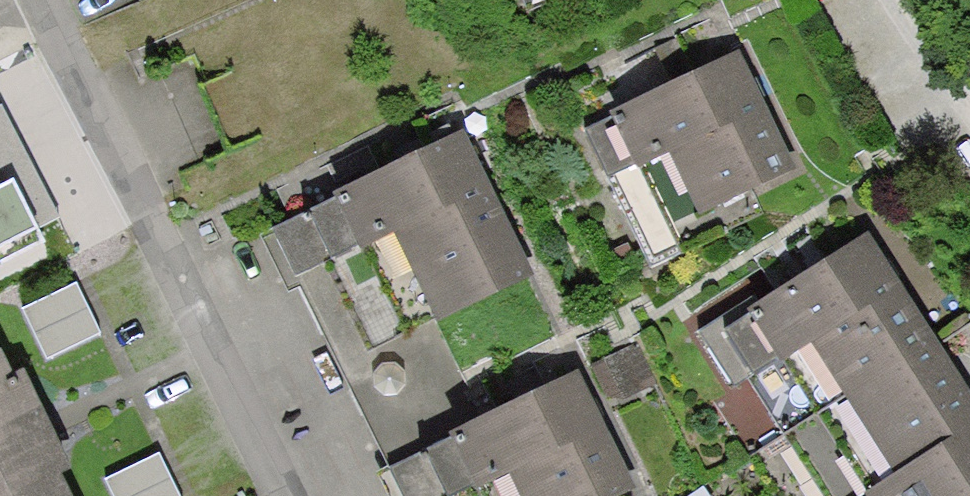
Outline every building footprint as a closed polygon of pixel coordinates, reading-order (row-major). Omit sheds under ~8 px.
[(796,171),(739,52),(582,127),(649,267),(764,213),(753,191),(796,171)] [(535,276),(465,132),(448,141),(408,160),(372,178),(259,233),(289,294),(300,288),(389,469),(478,425),(463,394),(472,389),(440,323),(535,276)] [(35,224),(14,181),(0,188),(0,243),(35,224)] [(869,237),(762,303),(756,293),(694,331),(730,390),(715,400),(750,457),(774,495),(969,495),(969,398),(890,271),(869,237)] [(99,335),(76,284),(23,309),(47,359),(99,335)] [(634,346),(591,368),(608,402),(651,380),(634,346)] [(0,360),(0,495),(74,495),(67,482),(77,477),(25,373),(10,381),(0,360)] [(577,374),(526,400),(490,419),(478,425),(389,469),(377,476),(386,495),(613,495),(633,486),(577,374)] [(158,455),(111,478),(120,495),(177,495),(158,455)]
